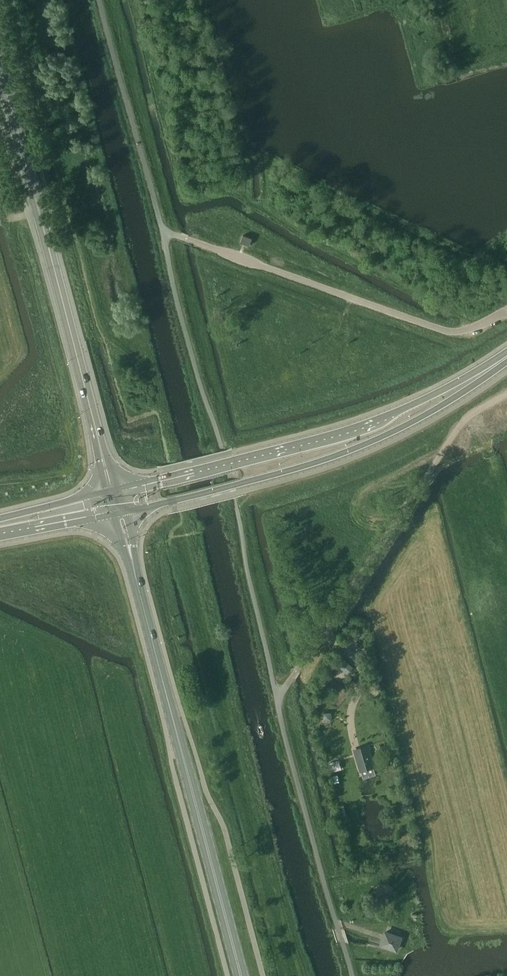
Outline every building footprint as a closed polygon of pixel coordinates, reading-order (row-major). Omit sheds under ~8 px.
[(240,242),(249,246),(252,238),(243,235),(240,242)] [(352,667),(340,657),(335,662),(347,673),(352,667)] [(353,749),(357,764),(360,773),(374,769),(372,760),(368,745),(353,749)] [(342,769),(339,760),(328,763),(331,772),(342,769)] [(332,784),(334,797),(341,796),(339,783),(332,784)] [(338,807),(340,817),(346,816),(344,806),(338,807)] [(384,930),(379,946),(397,952),(402,936),(384,930)]
